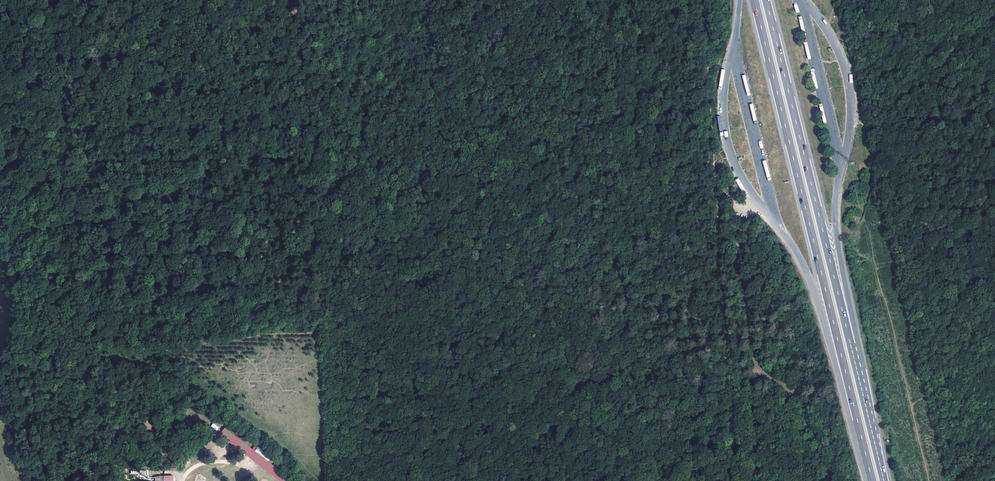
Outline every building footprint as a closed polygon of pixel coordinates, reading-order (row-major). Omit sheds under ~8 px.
[(748,96),(751,95),(744,75),(741,76),(748,96)] [(765,160),(762,161),(768,180),(771,179),(765,160)] [(739,178),(736,179),(742,193),(745,192),(739,178)] [(277,480),(287,480),(288,480),(266,464),(268,461),(262,457),(263,455),(255,449),(255,450),(252,448),(250,452),(221,432),(217,438),(277,480)]
